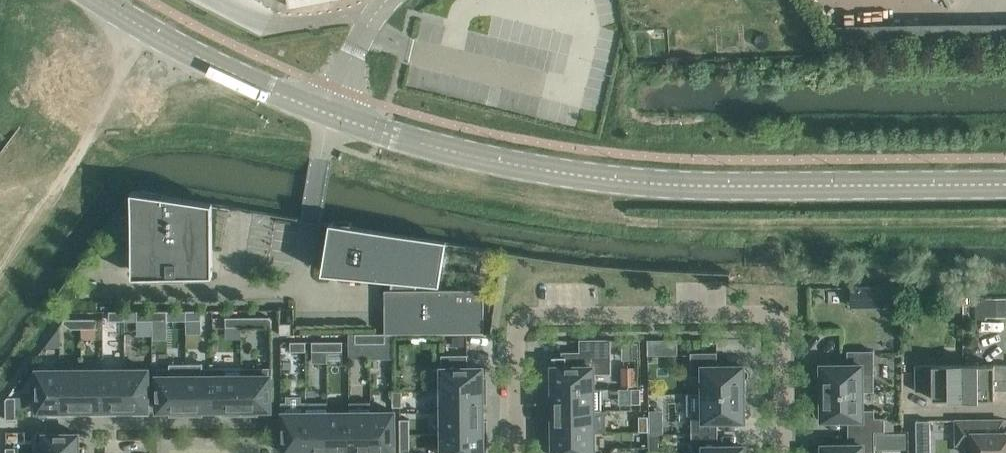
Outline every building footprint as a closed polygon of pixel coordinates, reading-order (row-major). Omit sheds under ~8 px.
[(161,273),(161,276),(187,276),(187,273),(214,273),(213,201),(133,187),(134,273),(161,273)] [(385,288),(386,332),(485,331),(485,288),(417,288),(419,282),(440,284),(447,239),(352,223),(352,220),(334,220),(328,219),(323,271),(392,279),(391,288),(385,288)] [(902,286),(874,286),(853,286),(852,306),(874,305),(902,305),(902,286)] [(152,319),(152,309),(137,310),(137,319),(152,319)] [(186,309),(152,309),(152,319),(152,320),(186,320),(186,319),(186,309)] [(186,309),(186,319),(202,319),(202,309),(186,309)] [(110,310),(110,319),(125,319),(125,310),(110,310)] [(242,325),(242,316),(226,316),(226,325),(242,325)] [(270,316),(242,316),(242,325),(273,325),(273,319),(270,316)] [(82,327),(82,317),(66,318),(63,321),(71,327),(82,327)] [(97,317),(82,317),(82,327),(97,327),(97,317)] [(292,334),(292,333),(292,322),(280,322),(280,334),(292,334)] [(370,342),(370,332),(356,332),(356,342),(370,342)] [(386,332),(370,332),(370,342),(386,342),(386,332)] [(452,335),(452,345),(465,345),(465,335),(452,335)] [(549,375),(549,388),(594,387),(594,372),(611,372),(610,339),(581,339),(582,352),(566,352),(566,355),(556,355),(557,365),(553,365),(553,375),(549,375)] [(291,340),(291,350),(307,350),(306,340),(291,340)] [(328,350),(328,340),(313,340),(313,350),(328,350)] [(343,340),(328,340),(328,350),(343,350),(343,340)] [(822,391),(863,391),(875,390),(874,349),(848,350),(848,363),(847,363),(847,365),(822,365),(820,366),(819,366),(818,367),(817,368),(816,369),(816,371),(816,372),(816,373),(816,375),(817,376),(818,377),(819,378),(820,378),(822,379),(822,391)] [(703,392),(744,392),(744,379),(746,378),(747,378),(748,377),(749,376),(750,375),(750,374),(750,372),(750,371),(750,370),(749,368),(748,367),(747,367),(745,366),(744,366),(719,367),(718,351),(691,351),(691,374),(703,374),(703,392)] [(439,368),(434,368),(434,390),(439,389),(487,389),(487,376),(483,376),(483,366),(469,366),(468,353),(442,354),(442,364),(439,364),(439,368)] [(187,415),(187,362),(170,362),(170,367),(157,367),(158,409),(170,409),(170,415),(187,415)] [(204,362),(187,362),(187,415),(204,415),(204,409),(215,408),(214,367),(204,367),(204,362)] [(964,398),(964,364),(916,364),(916,390),(933,390),(933,398),(964,398)] [(964,364),(964,398),(995,398),(995,389),(1005,389),(1005,364),(964,364)] [(226,367),(214,367),(215,408),(225,408),(225,414),(242,414),(241,374),(242,374),(242,366),(226,367)] [(242,366),(242,374),(242,414),(259,414),(259,408),(271,408),(271,376),(273,376),(273,366),(242,366)] [(61,413),(61,368),(38,368),(38,409),(48,409),(48,413),(61,413)] [(82,368),(61,368),(61,413),(74,413),(74,409),(83,409),(82,368)] [(104,368),(82,368),(83,409),(92,409),(92,413),(104,413),(104,368)] [(126,368),(104,368),(104,413),(117,413),(117,409),(126,409),(126,368)] [(148,368),(126,368),(126,409),(135,408),(135,413),(149,413),(148,368)] [(594,387),(549,388),(549,401),(554,401),(554,410),(595,409),(602,409),(602,387),(594,387)] [(632,387),(632,403),(642,403),(641,387),(632,387)] [(439,389),(440,411),(483,411),(483,402),(487,402),(487,389),(439,389)] [(393,390),(393,405),(402,405),(402,390),(393,390)] [(863,391),(822,391),(822,404),(821,405),(820,405),(818,406),(817,407),(817,408),(816,409),(816,410),(816,412),(817,413),(817,414),(818,415),(820,416),(821,416),(822,417),(848,416),(848,418),(849,418),(849,431),(885,430),(885,416),(875,416),(875,408),(863,409),(863,391)] [(692,433),(718,432),(718,420),(719,419),(719,418),(745,417),(746,417),(747,417),(748,416),(749,415),(750,414),(751,413),(751,411),(751,410),(750,409),(749,408),(748,407),(747,406),(746,406),(745,405),(744,392),(703,392),(704,410),(692,411),(692,433)] [(6,398),(6,418),(17,418),(17,396),(8,396),(6,398)] [(306,411),(307,452),(320,452),(329,451),(328,411),(328,401),(306,401),(306,411)] [(350,411),(350,452),(363,452),(363,451),(372,451),(371,411),(371,401),(350,401),(350,411)] [(554,419),(550,419),(550,431),(595,431),(607,430),(606,409),(602,409),(595,409),(554,410),(554,419)] [(306,411),(284,411),(284,452),(294,452),(307,452),(306,411)] [(328,411),(329,451),(337,451),(338,452),(350,452),(350,411),(328,411)] [(371,411),(372,451),(381,451),(381,452),(395,452),(394,411),(371,411)] [(440,411),(440,432),(488,432),(487,420),(483,420),(483,411),(440,411)] [(640,430),(649,430),(649,415),(640,415),(640,430)] [(401,418),(401,433),(411,433),(411,418),(401,418)] [(957,443),(973,443),(973,452),(1005,452),(1005,431),(996,431),(996,419),(957,419),(957,443)] [(924,420),(917,420),(917,436),(917,449),(931,449),(931,420),(924,420)] [(45,452),(85,452),(85,444),(79,444),(79,432),(47,432),(47,430),(37,430),(37,446),(45,445),(45,452)] [(864,452),(876,452),(875,430),(885,430),(849,431),(849,443),(848,443),(848,445),(823,445),(823,452),(864,452)] [(600,452),(595,452),(595,431),(550,431),(550,444),(554,444),(554,452),(600,452)] [(488,432),(440,432),(440,452),(484,452),(484,445),(488,445),(488,432)] [(745,446),(720,446),(720,445),(719,445),(718,432),(692,433),(692,452),(745,452),(745,446)] [(401,433),(401,452),(411,452),(411,433),(401,433)]
